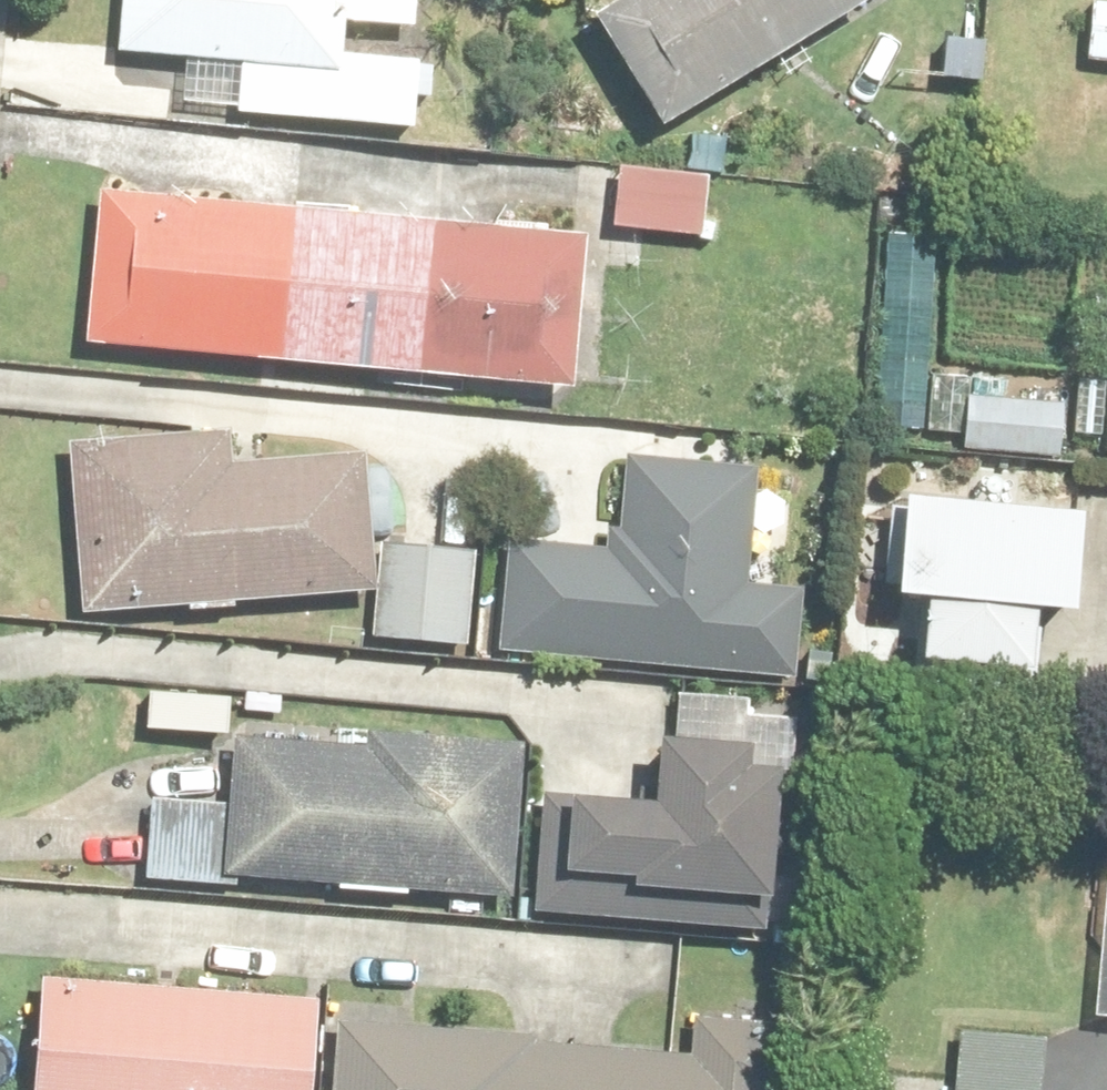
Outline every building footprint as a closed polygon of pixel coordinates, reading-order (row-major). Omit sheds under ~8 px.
[(120,105),(115,156),(334,177),(339,125),(349,126),(361,6),(344,4),(345,0),(62,0),(52,98),(120,105)] [(529,57),(599,176),(816,49),(787,0),(627,0),(529,57)] [(1020,47),(1016,108),(1106,114),(1106,52),(1020,47)] [(637,221),(546,215),(542,278),(633,284),(637,221)] [(505,269),(35,238),(24,411),(494,442),(505,269)] [(1037,399),(1030,500),(1106,505),(1106,404),(1037,399)] [(998,429),(893,430),(894,518),(999,517),(998,429)] [(0,480),(0,502),(6,666),(171,660),(170,642),(306,637),(301,512),(164,517),(162,475),(0,480)] [(542,596),(446,588),(437,702),(656,719),(656,722),(744,728),(750,646),(679,641),(681,607),(689,510),(550,499),(542,596)] [(838,644),(866,645),(865,743),(966,745),(968,648),(1025,649),(1027,543),(840,539),(838,644)] [(417,599),(313,597),(312,685),(415,687),(417,599)] [(456,781),(173,769),(167,921),(449,933),(456,781)] [(600,787),(596,853),(522,848),(516,932),(718,947),(722,893),(729,797),(600,787)] [(1099,1081),(1098,1089),(1106,1089),(1106,907),(1041,904),(1033,1078),(1099,1081)] [(0,1014),(0,1089),(252,1089),(254,1024),(0,1014)] [(749,1076),(759,1076),(762,1029),(691,1024),(689,1053),(334,1026),(329,1089),(748,1089),(749,1076)]
